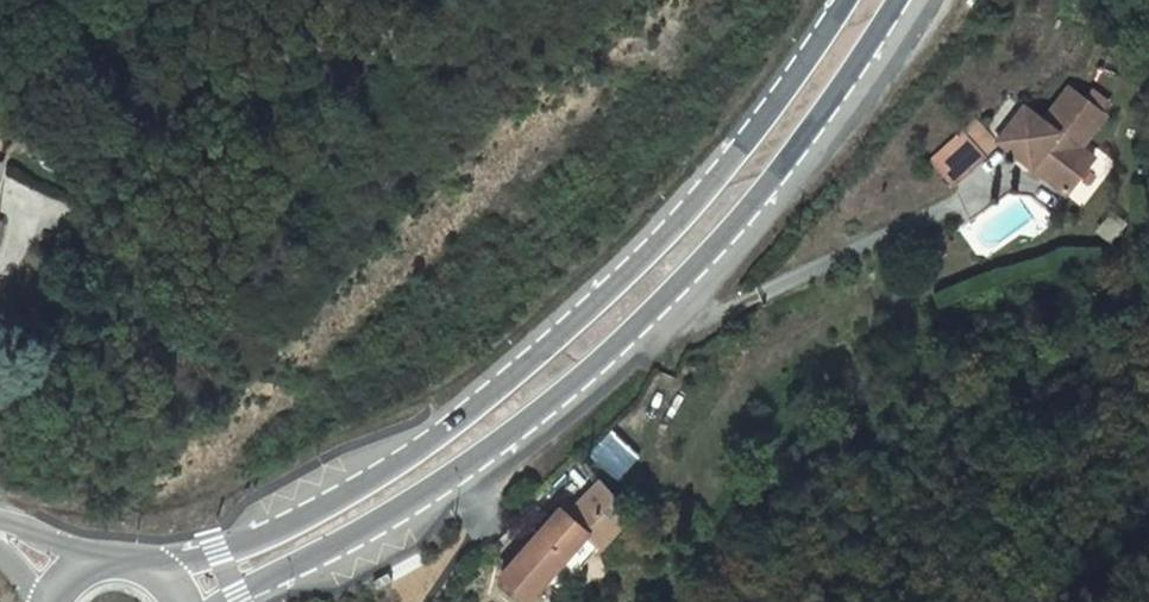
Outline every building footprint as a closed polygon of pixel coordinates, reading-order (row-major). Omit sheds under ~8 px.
[(945,187),(994,150),(972,122),(924,159),(945,187)] [(1019,137),(1002,177),(980,168),(964,206),(963,208),(1046,240),(1063,198),(1046,192),(1062,153),(1019,137)] [(618,430),(595,444),(615,477),(638,462),(618,430)] [(610,549),(642,512),(612,481),(583,518),(572,510),(512,577),(538,600),(597,537),(610,549)]
